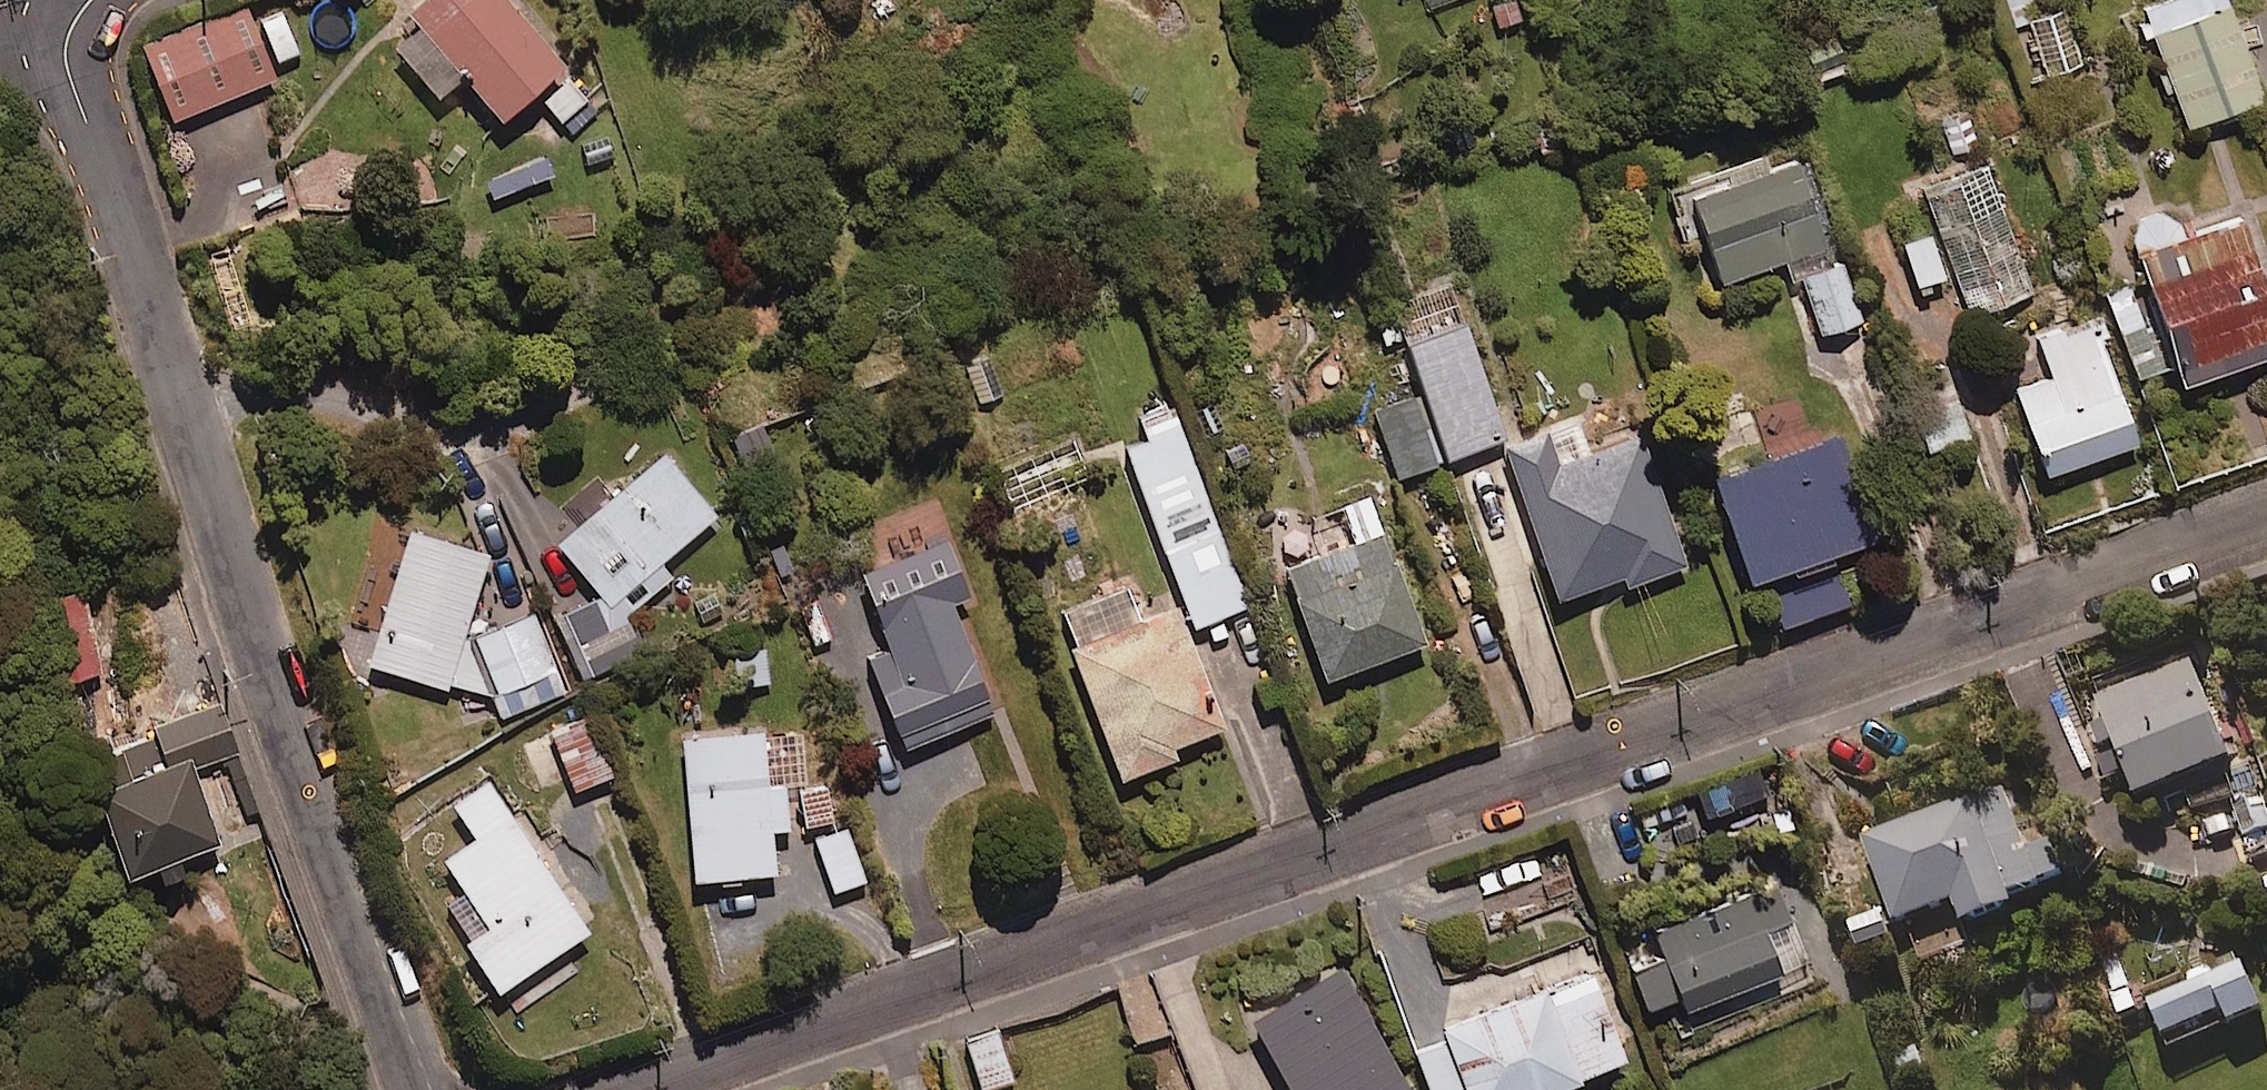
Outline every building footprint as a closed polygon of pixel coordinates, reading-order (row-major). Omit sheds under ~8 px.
[(245,0),(243,0),(139,39),(166,110),(271,71),(245,0)] [(512,0),(402,0),(378,21),(432,83),(458,61),(496,105),(558,52),(512,0)] [(2036,8),(2033,0),(2006,0),(2012,17),(2024,12),(2036,8)] [(2024,12),(2046,72),(2084,59),(2062,0),(2057,0),(2036,8),(2024,12)] [(2228,0),(2139,0),(2182,116),(2260,87),(2228,0)] [(256,15),(275,65),(302,55),(283,5),(256,15)] [(576,69),(542,102),(563,123),(596,91),(576,69)] [(1800,266),(1823,259),(1793,157),(1764,165),(1760,149),(1717,162),(1719,171),(1665,187),(1683,247),(1703,241),(1715,283),(1781,264),(1784,271),(1800,266)] [(2028,282),(1986,159),(1923,181),(1965,304),(2028,282)] [(2236,206),(2132,241),(2178,376),(2224,360),(2218,343),(2266,326),(2266,295),(2236,206)] [(1940,267),(1928,225),(1899,233),(1911,276),(1940,267)] [(1823,259),(1800,266),(1816,322),(1856,310),(1839,255),(1823,259)] [(1500,428),(1447,274),(1388,294),(1441,449),(1500,428)] [(2133,434),(2094,314),(2037,332),(2049,370),(2014,381),(2041,464),(2133,434)] [(1434,456),(1411,379),(1364,393),(1387,470),(1434,456)] [(1173,592),(1183,622),(1245,600),(1171,392),(1129,407),(1137,429),(1117,436),(1173,592)] [(756,408),(721,424),(742,468),(777,452),(756,408)] [(1867,523),(1832,415),(1705,457),(1741,566),(1764,558),(1783,618),(1855,594),(1835,534),(1867,523)] [(1564,454),(1551,418),(1500,436),(1553,587),(1620,564),(1624,575),(1682,555),(1638,428),(1564,454)] [(1086,475),(1072,436),(1005,461),(1019,499),(1086,475)] [(713,507),(658,441),(551,530),(618,611),(669,569),(656,554),(713,507)] [(1367,499),(1270,536),(1322,677),(1420,641),(1367,499)] [(368,617),(357,656),(441,681),(482,542),(381,512),(352,612),(368,617)] [(963,588),(943,530),(852,562),(871,615),(856,620),(897,736),(988,704),(948,593),(963,588)] [(80,570),(34,580),(52,667),(98,657),(80,570)] [(1183,622),(1173,592),(1133,606),(1122,576),(1057,600),(1067,629),(1061,631),(1109,765),(1168,744),(1165,733),(1217,715),(1183,622)] [(591,590),(553,605),(578,668),(615,653),(591,590)] [(514,680),(524,703),(555,689),(550,678),(571,668),(557,636),(544,642),(524,599),(465,626),(448,677),(494,689),(514,680)] [(767,646),(735,647),(735,688),(767,688),(767,646)] [(2228,747),(2188,655),(2094,695),(2133,787),(2228,747)] [(230,746),(215,686),(146,703),(157,745),(87,763),(109,851),(207,826),(189,756),(230,746)] [(607,762),(578,706),(545,723),(574,779),(607,762)] [(763,778),(759,725),(677,731),(687,868),(769,862),(766,821),(784,820),(781,776),(763,778)] [(583,919),(484,772),(448,796),(470,828),(438,849),(481,914),(458,929),(493,980),(583,919)] [(2022,840),(2003,783),(1861,830),(1890,915),(1952,894),(1957,910),(2069,873),(2054,830),(2022,840)] [(862,875),(844,824),(794,841),(812,892),(862,875)] [(1660,965),(1631,976),(1649,1022),(1803,961),(1776,894),(1651,944),(1660,965)] [(2261,1005),(2236,946),(2183,968),(2186,975),(2144,992),(2166,1045),(2261,1005)] [(1586,964),(1520,989),(1522,995),(1438,1027),(1444,1043),(1411,1055),(1424,1089),(1532,1089),(1621,1056),(1586,964)] [(1154,976),(1125,983),(1139,1038),(1169,1030),(1154,976)] [(1252,1026),(1286,1089),(1403,1089),(1342,977),(1252,1026)] [(1010,1072),(992,1022),(953,1036),(972,1086),(1010,1072)]
